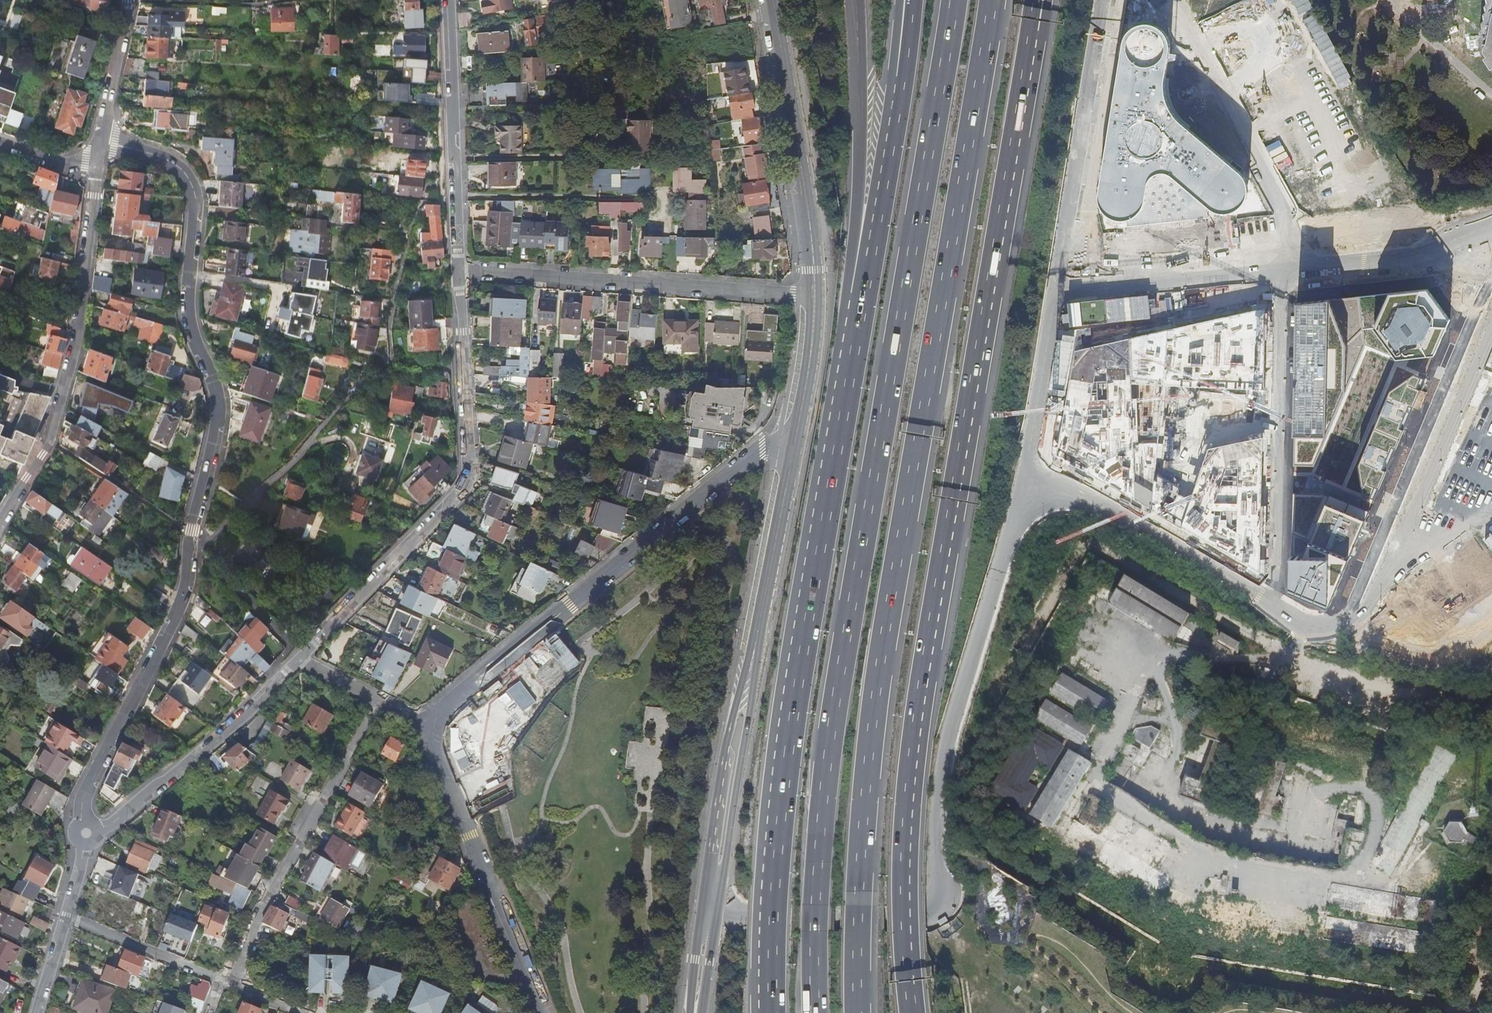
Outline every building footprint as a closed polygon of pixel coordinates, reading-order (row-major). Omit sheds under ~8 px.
[(107,0),(75,0),(74,5),(102,11),(103,7),(105,7),(107,0)] [(404,3),(406,29),(423,28),(422,13),(419,13),(418,0),(404,0),(404,3)] [(508,0),(479,0),(480,10),(509,7),(508,0)] [(672,28),(670,18),(673,18),(670,0),(662,0),(667,29),(672,28)] [(672,28),(672,29),(694,24),(693,20),(696,19),(695,11),(691,11),(689,0),(670,0),(673,18),(670,18),(672,28)] [(721,0),(698,0),(701,11),(713,9),(716,27),(727,25),(721,0)] [(1487,15),(1480,45),(1487,55),(1484,57),(1491,67),(1491,0),(1490,0),(1487,15)] [(270,31),(303,32),(303,11),(271,10),(270,31)] [(170,17),(139,17),(138,26),(174,28),(183,28),(184,12),(170,11),(170,17)] [(461,18),(461,28),(473,28),(473,14),(461,14),(461,18)] [(541,29),(554,27),(552,16),(524,21),(528,46),(542,44),(541,29)] [(1126,36),(1124,43),(1105,167),(1102,196),(1102,204),(1106,211),(1111,216),(1118,219),(1125,220),(1127,227),(1208,219),(1208,212),(1212,207),(1216,210),(1223,212),(1231,212),(1238,209),(1244,203),(1247,196),(1248,189),(1246,181),(1242,175),(1217,152),(1177,118),(1169,105),(1165,84),(1171,50),(1171,43),(1168,36),(1164,30),(1158,26),(1151,23),(1144,23),(1137,26),(1131,30),(1126,36)] [(83,79),(99,30),(80,25),(75,41),(70,40),(61,70),(83,79)] [(174,28),(138,26),(135,26),(133,37),(147,37),(168,38),(169,30),(174,31),(174,28)] [(480,34),(482,54),(510,52),(508,31),(480,34)] [(324,55),(338,55),(338,37),(325,36),(324,55)] [(168,38),(147,37),(146,57),(166,58),(168,38)] [(404,45),(424,45),(424,37),(404,37),(404,45)] [(225,50),(226,44),(220,44),(221,40),(219,40),(216,40),(215,51),(225,50)] [(425,55),(424,45),(404,45),(394,45),(394,55),(411,55),(411,58),(417,58),(417,55),(425,55)] [(146,61),(127,58),(123,78),(144,80),(146,61)] [(529,83),(546,83),(545,58),(524,58),(524,83),(529,83)] [(423,78),(426,75),(426,62),(401,60),(401,64),(398,64),(397,67),(409,68),(408,78),(423,78)] [(732,97),(750,93),(750,92),(752,92),(751,86),(749,86),(746,69),(727,72),(727,74),(730,97),(732,97)] [(396,71),(379,70),(376,101),(408,103),(409,84),(395,83),(396,71)] [(146,72),(146,80),(158,81),(159,73),(146,72)] [(721,75),(724,98),(726,98),(730,97),(727,74),(721,75)] [(146,80),(144,80),(142,95),(167,97),(169,82),(158,81),(146,80)] [(524,83),(486,84),(486,90),(500,90),(500,105),(508,105),(508,95),(518,95),(518,102),(529,101),(529,83),(524,83)] [(17,126),(22,112),(9,108),(15,92),(0,86),(0,120),(17,126)] [(484,91),(484,106),(500,105),(500,90),(486,90),(484,91)] [(62,109),(82,116),(86,106),(81,104),(84,95),(68,91),(62,109)] [(756,108),(753,93),(750,93),(732,97),(735,121),(753,118),(752,108),(756,108)] [(167,97),(142,95),(129,94),(128,105),(137,105),(171,108),(172,98),(167,97)] [(732,122),(735,121),(732,97),(730,97),(726,98),(726,107),(730,106),(732,122)] [(79,125),(82,116),(62,109),(56,127),(71,133),(74,124),(79,125)] [(158,112),(156,127),(167,128),(168,119),(178,120),(178,124),(178,125),(192,126),(193,116),(158,112)] [(406,127),(407,119),(386,117),(385,133),(394,133),(409,135),(410,127),(406,127)] [(168,119),(167,128),(170,129),(171,123),(178,124),(178,120),(168,119)] [(747,146),(759,144),(759,141),(764,141),(760,119),(743,121),(743,143),(747,143),(747,146)] [(628,122),(628,130),(630,130),(630,134),(630,153),(650,153),(650,121),(628,122)] [(500,138),(500,154),(520,154),(520,126),(494,126),(494,138),(500,138)] [(393,146),(424,149),(425,136),(409,135),(394,133),(393,146)] [(232,141),(202,138),(201,150),(214,152),(215,181),(219,182),(237,183),(238,176),(230,175),(232,141)] [(713,150),(720,149),(733,148),(733,144),(717,146),(717,142),(712,142),(713,150)] [(762,154),(760,144),(759,144),(747,146),(745,146),(751,179),(768,177),(764,154),(762,154)] [(354,154),(355,145),(347,145),(347,153),(354,154)] [(713,150),(713,161),(721,160),(720,149),(713,150)] [(423,178),(423,177),(424,162),(407,161),(405,176),(423,178)] [(516,162),(491,162),(491,186),(516,186),(516,162)] [(609,170),(598,170),(597,183),(600,183),(601,189),(601,193),(603,191),(621,191),(621,189),(624,189),(624,193),(642,193),(642,190),(650,190),(651,170),(641,170),(641,180),(621,180),(621,170),(621,162),(609,162),(609,170)] [(641,162),(621,162),(621,170),(621,180),(641,180),(641,170),(641,162)] [(54,191),(58,175),(39,168),(33,184),(43,188),(38,200),(51,205),(53,192),(54,192),(54,191)] [(690,181),(690,169),(674,169),(674,193),(689,193),(689,201),(684,201),(685,230),(705,230),(705,181),(690,181)] [(139,191),(141,174),(119,171),(117,188),(139,191)] [(421,197),(423,178),(405,176),(400,176),(398,195),(421,197)] [(770,209),(765,181),(744,185),(745,194),(747,206),(752,205),(754,212),(770,209)] [(219,182),(218,208),(240,210),(241,184),(237,183),(219,182)] [(79,196),(54,191),(54,192),(53,192),(51,205),(49,210),(75,216),(79,196)] [(359,195),(319,191),(318,197),(321,197),(321,201),(343,203),(341,223),(356,224),(359,195)] [(740,207),(747,206),(745,194),(738,195),(740,207)] [(141,221),(148,222),(148,218),(136,216),(138,198),(116,195),(113,218),(141,222),(141,221)] [(621,223),(622,219),(622,211),(623,203),(602,202),(601,222),(621,223)] [(646,203),(623,203),(622,211),(646,212),(646,203)] [(13,219),(38,228),(41,221),(44,222),(48,213),(25,205),(22,214),(18,213),(17,216),(14,215),(13,219)] [(440,215),(440,212),(440,205),(424,205),(421,208),(419,215),(431,215),(431,232),(421,232),(422,241),(442,240),(440,215)] [(240,210),(218,208),(217,218),(240,220),(240,210)] [(487,245),(520,247),(521,236),(510,235),(512,213),(489,212),(487,245)] [(45,230),(38,228),(13,219),(8,217),(4,228),(15,232),(16,228),(44,238),(45,230)] [(757,241),(771,240),(768,217),(754,219),(757,241)] [(148,255),(168,257),(170,244),(155,242),(158,223),(148,222),(141,221),(141,222),(113,218),(111,235),(129,237),(130,229),(138,230),(140,236),(147,237),(146,245),(126,242),(125,252),(148,255)] [(325,222),(303,219),(302,230),(328,233),(328,229),(325,228),(325,222)] [(626,231),(627,219),(622,219),(621,223),(619,252),(629,253),(630,231),(626,231)] [(520,247),(545,249),(547,224),(531,223),(531,221),(522,220),(521,236),(520,247)] [(247,224),(225,222),(223,241),(245,243),(247,224)] [(547,224),(545,249),(569,250),(570,224),(547,222),(547,224)] [(328,233),(302,230),(292,229),(291,249),(293,252),(306,253),(308,256),(315,257),(315,253),(330,255),(332,237),(328,236),(328,233)] [(608,243),(609,237),(589,236),(589,245),(593,246),(593,255),(609,255),(611,243),(608,243)] [(639,257),(661,258),(663,237),(645,237),(645,240),(645,245),(640,245),(639,257)] [(350,246),(351,239),(341,238),(340,245),(350,246)] [(686,238),(676,238),(676,257),(686,257),(686,238)] [(715,247),(715,242),(715,239),(686,238),(686,257),(707,258),(708,247),(715,247)] [(442,240),(422,241),(421,241),(423,268),(433,267),(433,258),(443,257),(442,240)] [(776,258),(776,240),(771,240),(757,241),(748,241),(749,245),(753,245),(753,259),(763,258),(763,261),(769,261),(769,258),(776,258)] [(35,245),(25,242),(22,251),(40,258),(42,248),(35,245)] [(743,259),(753,259),(753,245),(749,245),(742,246),(743,259)] [(361,247),(360,254),(370,255),(372,256),(370,278),(387,280),(389,262),(394,263),(395,252),(361,247)] [(146,266),(148,255),(125,252),(104,249),(103,260),(128,263),(129,261),(131,261),(132,261),(132,264),(146,266)] [(228,249),(225,276),(243,278),(245,263),(246,251),(228,249)] [(246,251),(245,263),(252,264),(254,252),(246,251)] [(53,283),(58,262),(41,258),(36,278),(53,283)] [(302,276),(312,277),(313,262),(303,261),(302,276)] [(1,276),(13,279),(16,269),(3,266),(1,276)] [(162,280),(163,274),(134,270),(131,294),(159,298),(164,280),(162,280)] [(103,279),(101,292),(108,294),(110,280),(103,279)] [(0,288),(9,291),(11,285),(0,282),(0,288)] [(372,292),(373,284),(361,282),(359,290),(372,292)] [(235,321),(244,288),(224,283),(219,301),(214,300),(211,315),(235,321)] [(1330,300),(1296,303),(1293,465),(1314,466),(1367,349),(1397,360),(1435,356),(1451,322),(1429,291),(1391,294),(1330,300)] [(632,294),(621,293),(620,306),(615,305),(615,310),(620,310),(619,329),(603,326),(602,328),(596,328),(594,359),(596,359),(595,378),(603,378),(604,364),(606,341),(606,335),(629,336),(632,294)] [(127,315),(131,301),(110,295),(107,309),(127,315)] [(593,296),(584,295),(583,305),(582,318),(592,319),(593,296)] [(493,296),(491,315),(527,317),(529,299),(493,296)] [(602,312),(603,297),(595,296),(593,312),(602,312)] [(404,328),(404,329),(413,329),(426,328),(424,299),(402,300),(402,301),(405,301),(406,328),(404,328)] [(378,326),(380,326),(380,317),(378,317),(378,313),(376,313),(377,303),(361,301),(361,306),(356,306),(355,317),(353,317),(352,321),(358,323),(378,326)] [(557,322),(558,302),(541,301),(540,321),(557,322)] [(582,318),(583,305),(565,304),(563,332),(581,333),(582,318)] [(1163,385),(1265,389),(1267,307),(1075,350),(1056,455),(1153,511),(1166,519),(1181,528),(1261,574),(1262,438),(1209,448),(1192,494),(1184,497),(1175,491),(1155,479),(1163,385)] [(126,320),(127,315),(107,309),(103,308),(99,324),(122,331),(126,320)] [(655,340),(658,314),(648,314),(643,314),(644,310),(633,309),(631,336),(641,337),(641,339),(655,340)] [(496,345),(512,346),(521,347),(522,336),(512,336),(513,317),(494,316),(493,338),(496,338),(496,345)] [(522,318),(513,317),(512,336),(522,336),(522,318)] [(153,322),(136,318),(134,322),(134,324),(141,326),(138,339),(147,341),(153,322)] [(698,351),(699,320),(690,320),(665,321),(665,341),(685,342),(684,351),(698,351)] [(739,345),(740,322),(725,321),(706,322),(706,341),(715,341),(714,343),(739,345)] [(153,322),(147,341),(158,344),(163,325),(153,322)] [(293,334),(296,323),(290,322),(287,333),(293,334)] [(378,326),(358,323),(356,338),(359,338),(357,347),(374,350),(378,326)] [(50,325),(44,350),(61,355),(61,354),(65,342),(65,341),(57,339),(59,329),(50,325)] [(438,349),(437,328),(426,328),(413,329),(414,350),(438,349)] [(262,338),(253,335),(251,341),(260,344),(262,338)] [(627,363),(629,336),(606,335),(606,341),(619,342),(617,362),(627,363)] [(774,342),(766,342),(747,340),(745,359),(773,360),(774,342)] [(255,366),(259,349),(236,342),(232,354),(235,355),(234,357),(255,366)] [(151,350),(145,370),(179,382),(183,374),(184,374),(185,369),(175,365),(176,362),(168,360),(171,350),(160,346),(159,348),(156,346),(154,351),(151,350)] [(485,366),(485,375),(530,376),(531,376),(532,348),(521,347),(512,346),(511,354),(523,354),(523,361),(511,361),(511,366),(485,366)] [(532,348),(531,376),(541,377),(542,348),(532,348)] [(61,355),(44,350),(40,365),(57,370),(61,355)] [(89,350),(82,373),(103,382),(110,357),(89,350)] [(323,361),(324,354),(314,352),(313,360),(323,361)] [(553,377),(563,378),(564,354),(555,352),(553,377)] [(343,364),(344,356),(331,353),(330,361),(343,364)] [(604,364),(603,378),(611,378),(612,365),(604,364)] [(252,366),(243,394),(269,402),(278,375),(252,366)] [(302,397),(318,401),(320,395),(314,393),(319,377),(321,370),(310,367),(302,397)] [(44,369),(42,375),(55,378),(56,373),(44,369)] [(447,371),(442,371),(441,378),(450,379),(450,374),(447,371)] [(16,462),(13,472),(17,473),(49,397),(12,390),(14,380),(0,374),(0,390),(9,393),(11,396),(3,416),(0,415),(0,456),(16,462)] [(199,390),(202,384),(200,380),(184,374),(183,374),(179,382),(177,386),(192,391),(199,390)] [(1413,375),(1390,392),(1359,466),(1363,495),(1374,500),(1424,379),(1413,375)] [(314,393),(320,395),(323,378),(319,377),(314,393)] [(552,378),(530,377),(530,401),(550,405),(552,378)] [(719,388),(736,388),(736,381),(719,379),(719,388)] [(133,400),(85,380),(82,393),(79,405),(97,408),(98,402),(113,405),(128,412),(133,400)] [(447,383),(441,383),(438,382),(438,384),(434,384),(433,388),(429,388),(429,396),(446,398),(447,383)] [(493,382),(494,395),(506,397),(505,384),(493,382)] [(739,426),(745,388),(736,388),(719,388),(718,388),(705,383),(692,382),(686,418),(739,426)] [(395,394),(393,393),(388,411),(386,410),(384,416),(392,418),(393,413),(403,416),(405,411),(412,413),(414,391),(404,388),(404,386),(398,384),(396,391),(395,394)] [(476,393),(476,401),(490,404),(492,395),(476,393)] [(167,407),(172,397),(166,394),(162,405),(167,407)] [(530,401),(527,420),(552,425),(556,406),(550,405),(530,401)] [(240,435),(258,442),(269,409),(251,403),(240,435)] [(152,442),(165,448),(178,420),(164,414),(152,442)] [(100,426),(80,416),(75,427),(93,437),(94,437),(100,426)] [(408,416),(405,427),(414,430),(417,418),(408,416)] [(413,438),(430,444),(436,419),(424,416),(422,423),(425,424),(423,433),(415,433),(413,438)] [(64,421),(63,425),(69,429),(66,435),(69,438),(92,449),(94,449),(98,440),(93,437),(75,427),(64,421)] [(525,441),(538,445),(547,447),(552,426),(530,421),(525,441)] [(688,456),(703,460),(705,450),(718,452),(719,442),(728,444),(729,434),(700,429),(698,438),(691,437),(688,456)] [(525,441),(508,436),(501,461),(531,469),(538,445),(525,441)] [(671,482),(674,483),(676,476),(679,476),(684,455),(659,449),(656,459),(652,459),(648,476),(671,482)] [(83,451),(78,458),(109,477),(116,465),(109,461),(107,465),(83,451)] [(155,470),(162,458),(149,451),(142,463),(155,470)] [(356,473),(359,475),(375,480),(381,461),(362,455),(356,473)] [(426,472),(439,458),(437,456),(428,464),(426,461),(421,467),(426,472)] [(450,470),(439,458),(426,472),(421,467),(419,465),(412,471),(414,473),(403,484),(423,504),(446,480),(443,477),(450,470)] [(520,473),(485,462),(482,470),(496,475),(493,483),(515,489),(520,473)] [(116,465),(109,477),(110,478),(117,466),(116,465)] [(165,482),(170,469),(167,467),(161,480),(165,482)] [(182,476),(170,469),(165,482),(161,480),(157,490),(173,499),(182,476)] [(646,489),(677,499),(690,488),(674,483),(671,482),(648,476),(630,471),(622,495),(642,501),(646,489)] [(375,480),(359,475),(359,486),(372,487),(375,480)] [(126,493),(103,479),(89,499),(110,515),(126,493)] [(299,501),(303,489),(301,488),(301,485),(286,479),(285,482),(288,483),(284,496),(299,501)] [(517,502),(520,503),(526,505),(527,502),(533,504),(536,496),(531,494),(532,491),(522,488),(517,502)] [(69,518),(31,491),(24,502),(42,514),(40,518),(42,520),(56,529),(59,524),(63,527),(69,518)] [(491,492),(482,511),(513,525),(516,519),(513,518),(520,503),(517,502),(491,492)] [(1332,494),(1292,493),(1290,589),(1330,606),(1366,521),(1328,504),(1332,494)] [(361,522),(369,502),(353,496),(348,509),(352,510),(349,517),(361,522)] [(618,533),(627,507),(597,498),(589,523),(602,528),(618,533)] [(110,515),(89,499),(86,503),(83,502),(79,508),(81,510),(77,515),(82,519),(90,524),(86,529),(93,535),(96,536),(111,515),(110,515)] [(277,528),(299,536),(304,522),(310,524),(313,514),(285,504),(277,528)] [(537,510),(531,507),(529,513),(535,515),(537,510)] [(42,520),(40,518),(31,512),(26,519),(38,527),(42,520)] [(520,528),(513,525),(513,526),(488,515),(480,529),(505,543),(509,534),(516,537),(520,528)] [(90,524),(82,519),(78,524),(86,529),(90,524)] [(304,522),(299,536),(301,537),(307,535),(310,524),(304,522)] [(457,525),(446,548),(465,557),(476,535),(457,525)] [(96,536),(93,535),(89,541),(96,546),(100,539),(96,536)] [(9,538),(5,543),(15,551),(19,545),(9,538)] [(275,572),(283,564),(269,550),(266,553),(253,540),(233,562),(246,574),(251,569),(258,576),(268,565),(275,572)] [(177,561),(178,546),(168,541),(162,554),(164,556),(177,561)] [(15,551),(5,543),(1,550),(16,560),(12,566),(24,574),(28,577),(36,565),(34,564),(20,554),(15,551)] [(41,553),(28,543),(20,554),(34,564),(41,553)] [(441,562),(437,571),(447,575),(458,580),(468,559),(465,557),(446,548),(434,543),(428,556),(441,562)] [(585,543),(578,554),(595,562),(602,551),(585,543)] [(164,556),(162,554),(152,547),(147,553),(160,562),(164,556)] [(111,567),(85,549),(77,559),(74,557),(72,557),(69,561),(70,563),(73,565),(72,566),(99,584),(111,567)] [(561,577),(534,563),(531,569),(524,566),(511,592),(533,603),(548,578),(558,583),(561,577)] [(36,565),(28,577),(32,580),(40,569),(36,565)] [(24,574),(12,566),(2,580),(21,593),(25,587),(18,583),(20,580),(24,574)] [(419,589),(431,595),(436,597),(447,575),(437,571),(430,567),(419,589)] [(492,578),(496,573),(489,569),(486,574),(492,578)] [(79,579),(71,573),(63,585),(71,591),(79,579)] [(1120,574),(1105,604),(1169,644),(1184,613),(1120,574)] [(404,604),(422,613),(431,595),(419,589),(413,586),(404,604)] [(52,587),(49,591),(57,597),(60,593),(52,587)] [(319,609),(332,597),(322,587),(309,599),(319,609)] [(150,594),(162,602),(166,596),(154,588),(150,594)] [(195,604),(207,614),(211,608),(197,597),(195,604)] [(20,599),(16,605),(22,609),(26,603),(20,599)] [(452,613),(455,606),(442,600),(441,604),(448,607),(447,610),(452,613)] [(16,605),(13,603),(3,618),(28,636),(36,625),(46,632),(49,628),(22,609),(16,605)] [(410,647),(421,620),(399,610),(388,633),(402,639),(401,642),(410,647)] [(140,640),(149,628),(134,618),(125,630),(140,640)] [(237,634),(239,637),(259,656),(261,654),(258,651),(264,645),(262,644),(258,640),(262,636),(268,629),(256,618),(250,626),(247,624),(237,634)] [(8,629),(6,632),(0,628),(0,661),(6,665),(10,659),(6,652),(11,646),(19,646),(23,640),(8,629)] [(192,640),(197,633),(192,630),(188,637),(192,640)] [(1219,640),(1238,649),(1241,641),(1222,632),(1219,640)] [(92,655),(97,659),(106,646),(103,644),(109,636),(106,634),(92,655)] [(97,659),(96,661),(116,675),(123,666),(117,662),(120,657),(127,647),(110,635),(109,636),(103,644),(106,646),(97,659)] [(259,656),(239,637),(238,639),(233,635),(221,650),(232,659),(242,668),(249,660),(254,664),(255,662),(265,671),(270,666),(259,656)] [(446,667),(454,651),(429,639),(417,665),(433,673),(438,664),(446,667)] [(413,655),(392,645),(383,664),(371,658),(362,671),(395,688),(413,655)] [(187,648),(182,655),(192,662),(193,663),(198,656),(187,648)] [(100,668),(82,654),(75,664),(84,669),(82,672),(89,677),(94,670),(97,672),(100,668)] [(1077,656),(1072,654),(1068,660),(1074,663),(1077,656)] [(67,659),(63,655),(58,663),(62,666),(67,659)] [(117,662),(123,666),(126,661),(120,657),(117,662)] [(242,668),(232,659),(219,674),(235,687),(247,672),(242,668)] [(1088,665),(1080,661),(1077,667),(1085,671),(1088,665)] [(192,662),(180,681),(198,693),(210,675),(193,663),(192,662)] [(1100,670),(1094,667),(1091,673),(1097,676),(1100,670)] [(88,684),(71,672),(66,680),(70,683),(72,681),(73,682),(73,683),(84,690),(88,684)] [(1105,701),(1057,673),(1045,692),(1093,721),(1105,701)] [(1286,682),(1263,675),(1263,676),(1285,684),(1286,682)] [(473,709),(448,722),(445,747),(460,776),(489,761),(482,748),(484,735),(490,732),(483,731),(484,725),(493,726),(497,724),(482,722),(487,720),(481,709),(489,710),(489,715),(497,711),(505,712),(507,701),(510,707),(521,708),(535,701),(524,680),(504,690),(503,695),(491,702),(490,708),(478,707),(477,716),(473,709)] [(198,693),(180,681),(169,695),(186,707),(187,708),(198,693)] [(99,682),(95,688),(108,697),(112,690),(99,682)] [(169,695),(167,694),(153,714),(170,726),(176,718),(179,713),(181,715),(186,707),(169,695)] [(1154,698),(1140,696),(1137,710),(1152,713),(1154,698)] [(1088,726),(1042,699),(1030,718),(1077,746),(1088,726)] [(289,700),(276,723),(276,725),(281,727),(281,726),(289,710),(292,711),(295,703),(289,700)] [(50,702),(44,710),(49,713),(54,705),(50,702)] [(365,706),(360,703),(358,707),(364,711),(363,713),(365,714),(366,713),(365,706)] [(96,709),(90,705),(82,716),(89,720),(96,709)] [(324,734),(334,716),(315,706),(305,723),(324,734)] [(249,751),(258,757),(272,732),(276,725),(276,723),(269,718),(255,743),(249,751)] [(45,744),(58,722),(54,720),(41,742),(45,744)] [(79,745),(83,738),(58,722),(45,744),(49,746),(64,755),(70,744),(68,743),(70,741),(79,745)] [(1200,722),(1195,734),(1209,739),(1194,780),(1180,775),(1173,794),(1202,805),(1229,732),(1200,722)] [(984,791),(1018,812),(1033,787),(1024,782),(1035,765),(1044,770),(1059,745),(1024,724),(984,791)] [(276,725),(272,732),(287,741),(292,732),(286,729),(283,734),(279,731),(281,727),(276,725)] [(1133,730),(1128,739),(1146,749),(1157,732),(1149,727),(1133,730)] [(397,762),(405,746),(393,739),(384,755),(397,762)] [(139,755),(124,745),(104,784),(108,786),(105,792),(111,795),(122,775),(126,777),(139,755)] [(58,782),(72,760),(64,755),(49,746),(36,768),(58,782)] [(249,751),(242,746),(227,759),(238,772),(249,763),(252,767),(258,757),(249,751)] [(1063,748),(1023,813),(1046,827),(1086,762),(1063,748)] [(301,790),(312,772),(294,761),(283,780),(301,790)] [(382,772),(394,779),(400,768),(395,765),(390,768),(386,766),(382,772)] [(358,784),(352,795),(352,796),(371,807),(383,786),(363,775),(358,784)] [(1258,780),(1253,810),(1275,814),(1280,783),(1258,780)] [(41,816),(56,791),(38,781),(22,806),(41,816)] [(349,793),(352,795),(358,784),(355,782),(349,793)] [(292,803),(289,801),(273,791),(259,816),(275,825),(284,810),(287,812),(292,803)] [(20,808),(11,802),(5,813),(15,818),(20,808)] [(364,815),(365,812),(351,804),(337,828),(351,836),(353,834),(364,815)] [(1142,859),(1157,832),(1112,807),(1106,818),(1083,806),(1067,836),(1099,853),(1095,859),(1130,878),(1135,868),(1152,877),(1154,872),(1167,879),(1169,874),(1142,859)] [(183,817),(166,810),(154,836),(169,842),(171,837),(174,839),(183,817)] [(227,829),(235,813),(230,810),(221,825),(227,829)] [(371,820),(364,815),(353,834),(361,839),(371,820)] [(15,836),(24,819),(18,816),(9,832),(15,836)] [(1449,825),(1443,834),(1448,845),(1460,845),(1466,835),(1460,825),(1449,825)] [(217,831),(213,829),(202,849),(207,851),(217,831)] [(241,856),(259,866),(266,856),(277,839),(261,830),(255,841),(249,850),(246,848),(241,856)] [(350,864),(359,849),(333,835),(320,856),(333,864),(335,865),(346,871),(350,864)] [(251,839),(246,848),(249,850),(255,841),(251,839)] [(159,850),(136,840),(136,845),(156,854),(159,850)] [(156,854),(136,845),(128,865),(147,873),(156,854)] [(366,854),(359,849),(350,864),(358,868),(366,854)] [(333,864),(320,856),(315,853),(306,870),(308,871),(302,882),(321,893),(329,876),(327,875),(333,864)] [(221,877),(248,889),(260,867),(259,866),(241,856),(236,862),(231,871),(229,870),(226,869),(221,877)] [(13,893),(33,901),(38,892),(36,890),(39,885),(41,886),(43,887),(54,866),(37,857),(23,883),(19,881),(13,893)] [(450,890),(461,870),(442,859),(431,879),(450,890)] [(201,860),(198,867),(203,869),(206,863),(201,860)] [(329,876),(335,865),(333,864),(327,875),(329,876)] [(218,876),(221,877),(226,869),(223,867),(218,876)] [(159,870),(157,876),(167,881),(169,875),(159,870)] [(228,908),(242,914),(251,893),(213,876),(209,886),(233,896),(228,908)] [(12,917),(14,914),(21,918),(29,902),(5,889),(0,898),(0,910),(12,917)] [(126,898),(103,889),(97,905),(111,911),(114,905),(122,908),(126,898)] [(301,911),(304,904),(290,896),(286,902),(301,911)] [(316,916),(340,927),(350,910),(327,896),(316,916)] [(152,908),(131,900),(127,909),(143,915),(145,909),(151,911),(152,908)] [(276,901),(263,924),(280,932),(290,915),(287,913),(291,908),(276,901)] [(114,905),(111,911),(120,914),(122,908),(114,905)] [(221,939),(230,915),(222,912),(208,907),(201,921),(210,925),(207,933),(210,934),(221,939)] [(12,917),(0,910),(0,923),(5,926),(3,931),(5,933),(12,917)] [(308,922),(311,916),(299,911),(297,917),(308,922)] [(5,933),(17,939),(25,923),(12,917),(5,933)] [(48,925),(34,918),(31,924),(44,932),(48,925)] [(350,921),(345,931),(359,937),(364,928),(350,921)] [(168,925),(163,937),(170,940),(175,928),(168,925)] [(21,947),(0,937),(0,968),(7,972),(13,956),(16,958),(21,947)] [(138,976),(145,959),(127,952),(120,969),(138,976)] [(311,993),(325,993),(326,957),(312,956),(311,993)] [(334,994),(348,994),(349,958),(334,957),(334,994)] [(103,981),(125,989),(131,975),(109,966),(107,971),(103,981)] [(392,974),(382,972),(372,969),(367,988),(374,990),(376,996),(381,998),(384,998),(390,994),(396,996),(401,977),(392,974)] [(203,978),(200,986),(193,983),(189,993),(206,1000),(213,982),(203,978)] [(10,984),(0,979),(0,999),(2,1000),(10,984)] [(120,993),(85,980),(74,1008),(88,1012),(112,1012),(120,993)] [(450,995),(423,982),(416,999),(418,1000),(415,1008),(425,1012),(438,1012),(440,1010),(442,1011),(450,995)] [(165,1001),(159,999),(155,1012),(156,1012),(161,1012),(165,1001)] [(481,1007),(472,1001),(464,1012),(477,1012),(481,1007)] [(189,1008),(165,1002),(162,1012),(188,1012),(189,1008)] [(262,1011),(245,1005),(243,1012),(261,1012),(262,1011)]
